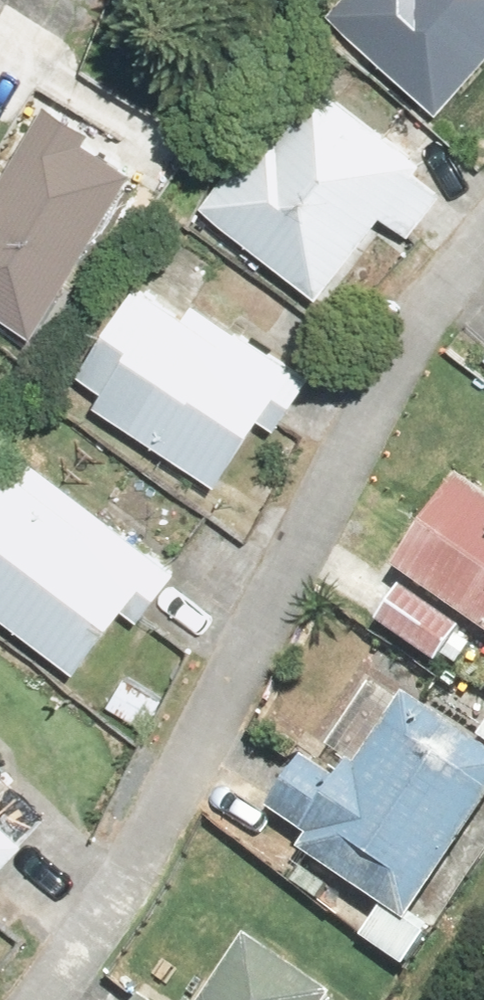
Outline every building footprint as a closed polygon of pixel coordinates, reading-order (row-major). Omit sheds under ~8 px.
[(317,11),(428,118),(483,60),(483,0),(328,0),(317,11)] [(299,69),(188,201),(305,298),(416,165),(299,69)] [(0,181),(0,284),(54,317),(162,139),(62,79),(0,181)] [(143,281),(69,382),(224,496),(314,374),(235,316),(220,337),(143,281)] [(0,471),(0,622),(74,680),(165,564),(18,448),(0,471)] [(385,565),(483,637),(483,501),(451,476),(385,565)] [(256,816),(403,927),(483,821),(483,750),(404,690),(343,770),(310,745),(256,816)] [(25,844),(0,820),(0,869),(25,844)] [(247,937),(198,999),(330,999),(247,937)] [(141,999),(161,999),(149,991),(141,999)]
